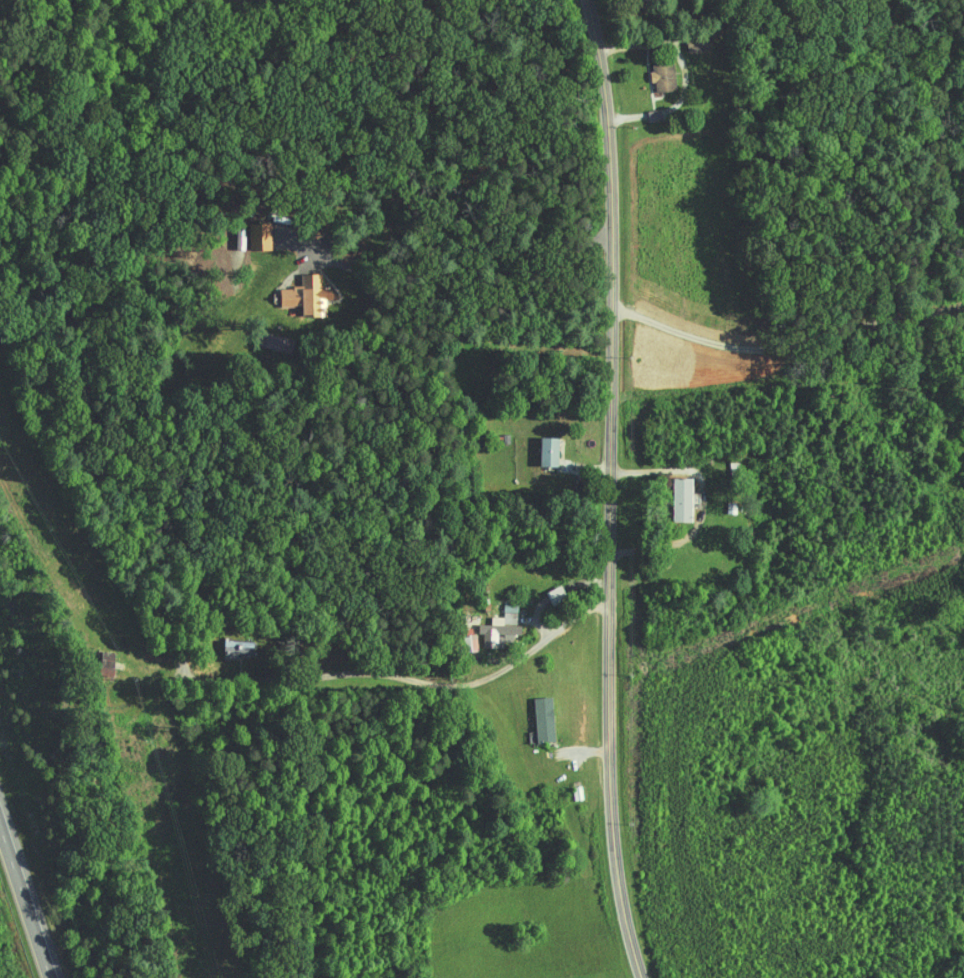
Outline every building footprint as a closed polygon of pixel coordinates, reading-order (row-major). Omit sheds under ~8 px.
[(638,58),(639,78),(642,77),(642,86),(662,86),(661,57),(638,58)] [(259,218),(236,218),(236,234),(243,234),(243,245),(259,245),(259,218)] [(267,302),(287,301),(288,311),(314,311),(313,294),(324,293),(324,280),(309,281),(308,268),(287,269),(288,282),(266,283),(267,302)] [(275,348),(278,333),(246,325),(242,340),(275,348)] [(546,431),(527,430),(526,459),(545,460),(546,431)] [(660,514),(679,515),(679,471),(660,471),(660,514)] [(506,598),(491,598),(491,610),(478,610),(478,618),(465,618),(465,627),(470,627),(470,640),(500,640),(500,628),(506,628),(506,598)] [(464,628),(451,629),(452,645),(466,644),(464,628)] [(210,653),(240,652),(239,633),(210,634),(210,653)] [(87,669),(101,670),(102,646),(88,645),(87,669)] [(539,690),(521,691),(523,735),(541,734),(539,690)]
